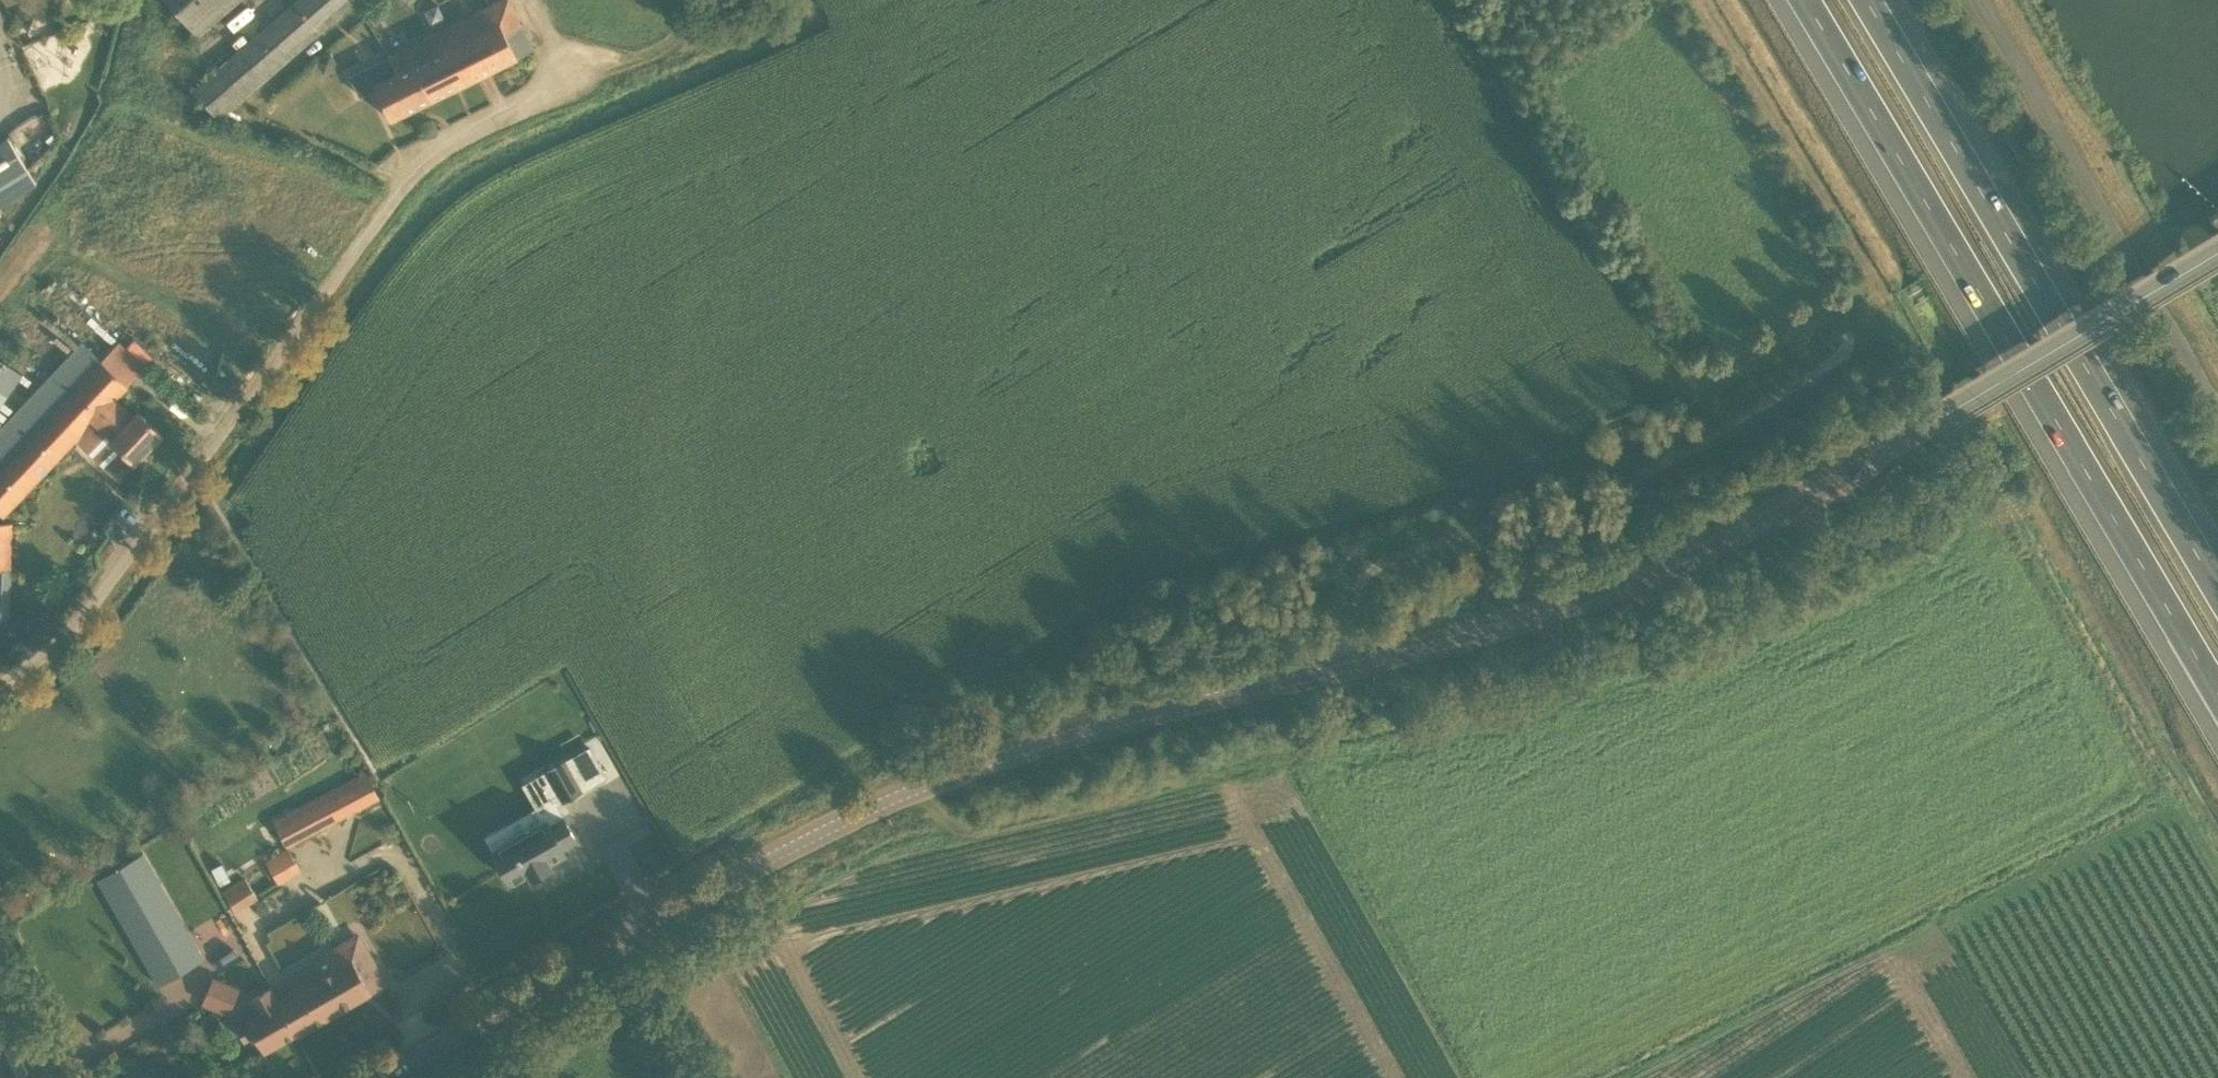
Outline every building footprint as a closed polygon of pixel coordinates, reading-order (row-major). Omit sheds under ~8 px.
[(198,37),(240,0),(166,0),(198,37)] [(355,0),(295,0),(194,88),(220,118),(355,0)] [(534,49),(509,0),(503,0),(412,46),(389,56),(414,109),(534,49)] [(414,109),(389,56),(367,67),(348,77),(358,97),(375,89),(391,120),(414,109)] [(38,183),(9,136),(0,142),(0,206),(38,183)] [(2217,236),(2217,211),(2207,218),(2217,236)] [(23,374),(0,358),(0,407),(23,374)] [(124,384),(99,361),(0,465),(0,513),(3,516),(76,440),(94,421),(135,462),(162,434),(143,416),(138,421),(115,400),(127,388),(124,384)] [(9,569),(11,523),(0,522),(0,569),(9,569)] [(8,597),(0,597),(0,622),(7,622),(8,597)] [(539,778),(553,804),(564,798),(565,799),(585,789),(570,760),(550,771),(550,772),(539,778)] [(287,843),(378,794),(366,771),(275,819),(287,843)] [(548,820),(494,849),(510,881),(528,871),(531,877),(551,866),(550,863),(566,855),(563,848),(577,841),(564,816),(549,823),(548,820)] [(284,847),(281,845),(258,857),(272,882),(296,869),(284,847)] [(158,985),(204,959),(143,853),(97,879),(158,985)] [(237,880),(223,888),(237,911),(247,905),(258,897),(248,881),(244,875),(237,880)] [(298,1034),(386,984),(358,934),(285,977),(293,991),(278,1000),(298,1034)] [(213,976),(202,1003),(212,1007),(223,980),(213,976)] [(278,1000),(271,988),(251,999),(259,1013),(248,1020),(249,1022),(237,1028),(244,1041),(256,1034),(265,1050),(296,1032),(297,1035),(298,1034),(278,1000)]
